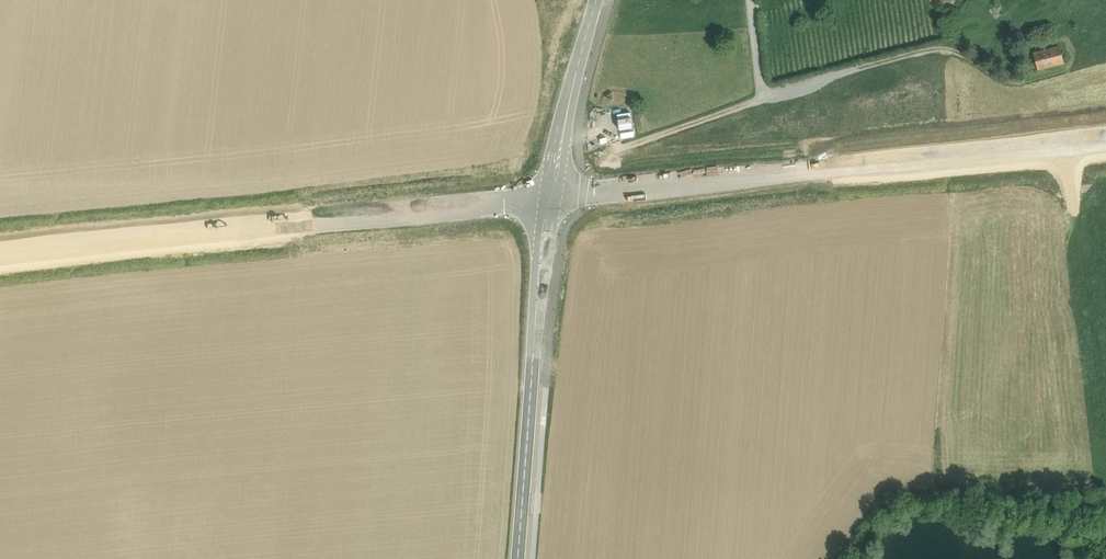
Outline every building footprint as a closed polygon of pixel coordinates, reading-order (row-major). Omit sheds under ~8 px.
[(1060,47),(1050,49),(1054,67),(1064,65),(1060,47)] [(1050,49),(1034,53),(1037,70),(1054,67),(1050,49)]
